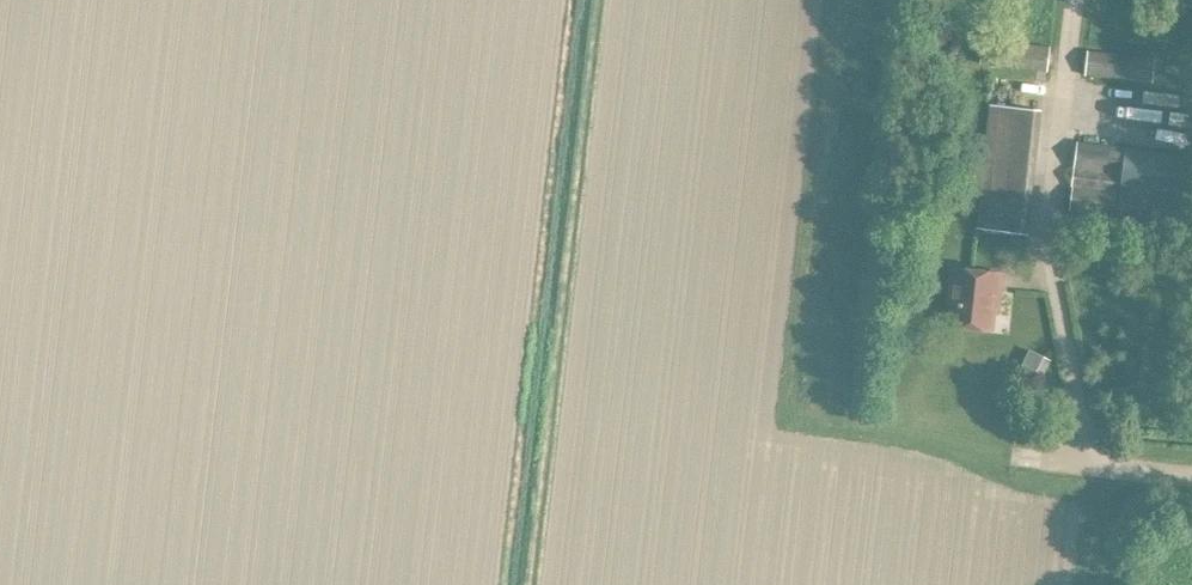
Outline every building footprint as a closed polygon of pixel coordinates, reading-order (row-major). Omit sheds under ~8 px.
[(984,47),(981,71),(1047,79),(1050,55),(984,47)] [(1086,84),(1152,92),(1155,67),(1088,59),(1086,84)] [(989,209),(983,209),(979,236),(1028,242),(1041,118),(999,113),(989,209)] [(1074,176),(1109,180),(1112,155),(1077,151),(1074,176)] [(1122,181),(1120,200),(1172,206),(1177,163),(1125,157),(1122,181)] [(1070,219),(1073,220),(1103,223),(1106,199),(1072,195),(1070,219)] [(1117,225),(1169,231),(1172,206),(1120,200),(1117,225)] [(991,336),(993,320),(997,321),(1001,281),(952,276),(950,298),(954,299),(950,331),(949,331),(949,333),(992,338),(992,336),(991,336)]
